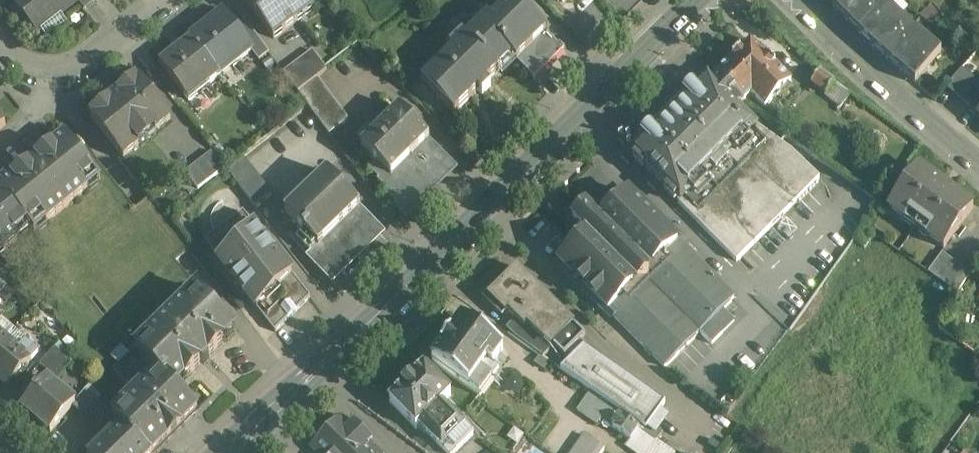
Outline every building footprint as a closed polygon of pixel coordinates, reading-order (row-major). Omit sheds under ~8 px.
[(39,31),(77,1),(78,1),(78,0),(13,0),(39,31)] [(93,0),(78,0),(78,1),(77,1),(84,10),(95,2),(93,0)] [(273,40),(314,11),(306,0),(244,0),(273,40)] [(422,83),(454,115),(478,91),(482,96),(491,88),(486,83),(512,57),(517,62),(546,34),(547,32),(515,0),(514,0),(491,22),(487,18),(422,83)] [(865,0),(838,0),(832,6),(845,20),(865,0)] [(886,5),(881,0),(865,0),(845,20),(859,33),(886,5)] [(872,47),(899,18),(886,5),(859,33),(872,47)] [(223,13),(191,39),(221,77),(222,76),(217,69),(232,56),(238,63),(252,52),(253,51),(235,28),(223,13)] [(899,18),(872,47),(886,59),(912,29),(899,18)] [(269,54),(245,20),(235,28),(253,51),(252,52),(259,62),(269,54)] [(912,29),(886,59),(900,71),(926,41),(912,29)] [(546,34),(517,62),(534,79),(563,51),(546,34)] [(191,39),(159,63),(183,95),(201,81),(206,88),(221,77),(191,39)] [(926,41),(900,71),(915,84),(941,53),(926,41)] [(792,83),(749,42),(743,48),(742,47),(726,64),(727,64),(716,75),(717,76),(744,103),(752,95),(767,109),(792,83)] [(313,52),(284,74),(299,93),(319,78),(327,72),(313,52)] [(961,69),(947,86),(978,113),(978,84),(961,69)] [(833,82),(819,72),(811,84),(825,94),(833,82)] [(661,75),(654,81),(658,86),(666,80),(661,75)] [(755,125),(753,127),(734,113),(744,103),(717,76),(709,84),(707,82),(698,91),(694,87),(638,142),(643,146),(634,156),(679,201),(678,203),(736,262),(820,179),(792,152),(755,125)] [(138,77),(118,93),(116,90),(106,98),(109,101),(89,116),(123,158),(171,119),(138,77)] [(350,120),(319,78),(299,93),(329,135),(350,120)] [(850,95),(833,82),(825,94),(821,100),(837,112),(850,95)] [(398,110),(361,148),(378,164),(391,177),(428,140),(429,139),(398,110)] [(0,188),(0,189),(32,229),(32,230),(34,233),(100,180),(65,136),(0,188)] [(428,140),(391,177),(378,164),(373,168),(408,204),(450,162),(428,140)] [(211,153),(185,173),(198,190),(224,169),(211,153)] [(244,156),(226,170),(234,180),(251,166),(244,156)] [(251,166),(234,180),(240,188),(258,174),(251,166)] [(973,208),(918,168),(888,208),(944,248),(973,208)] [(326,171),(285,212),(303,231),(319,247),(357,209),(360,206),(326,171)] [(258,174),(240,188),(248,197),(265,183),(258,174)] [(265,183),(248,197),(254,206),(272,192),(265,183)] [(0,189),(0,255),(32,230),(32,229),(0,189)] [(628,193),(600,221),(586,207),(572,221),(586,235),(558,263),(585,288),(584,289),(585,289),(654,219),(628,193)] [(379,231),(357,209),(319,247),(312,254),(310,256),(331,278),(379,231)] [(310,298),(243,211),(204,240),(275,332),(310,298)] [(733,298),(654,219),(585,289),(664,368),(665,367),(700,333),(711,344),(722,333),(710,322),(734,299),(733,298)] [(319,247),(303,231),(296,238),(312,254),(319,247)] [(972,273),(942,252),(928,272),(957,293),(972,273)] [(527,326),(551,302),(517,268),(487,298),(504,315),(507,312),(523,328),(524,329),(527,326)] [(195,290),(135,348),(157,371),(158,371),(174,388),(175,388),(234,329),(195,290)] [(551,302),(527,326),(544,343),(547,340),(553,347),(564,357),(585,336),(551,302)] [(503,352),(461,320),(431,361),(479,397),(499,370),(493,366),(503,352)] [(544,343),(527,326),(524,329),(523,328),(514,337),(542,357),(553,347),(547,340),(544,343)] [(8,339),(0,348),(0,379),(9,387),(39,352),(26,341),(19,348),(8,339)] [(665,404),(584,347),(582,349),(577,344),(565,355),(570,360),(560,370),(646,431),(665,404)] [(158,371),(157,371),(135,348),(113,371),(135,393),(112,415),(119,423),(122,426),(149,452),(154,452),(197,410),(175,388),(174,388),(158,371)] [(64,358),(54,349),(40,365),(52,375),(53,374),(52,372),(64,358)] [(64,358),(52,372),(53,374),(59,379),(72,363),(66,356),(64,358)] [(412,380),(403,389),(403,390),(391,401),(389,403),(391,404),(415,428),(414,428),(416,430),(417,428),(419,426),(446,452),(455,452),(473,435),(442,403),(449,396),(449,397),(451,395),(449,394),(425,370),(426,370),(424,368),(423,370),(412,380)] [(75,403),(48,380),(39,390),(37,389),(33,394),(34,395),(23,408),(51,433),(74,407),(76,404),(75,403)] [(87,389),(75,403),(76,404),(74,407),(83,417),(98,402),(87,389)] [(589,393),(577,412),(597,426),(601,419),(631,440),(626,447),(635,452),(672,452),(666,449),(666,448),(609,407),(589,393)] [(98,402),(83,417),(97,432),(99,430),(105,437),(119,423),(112,415),(98,402)] [(341,419),(313,447),(319,452),(375,452),(341,419)] [(122,426),(95,452),(149,452),(122,426)] [(584,436),(572,452),(602,452),(604,449),(584,436)]
